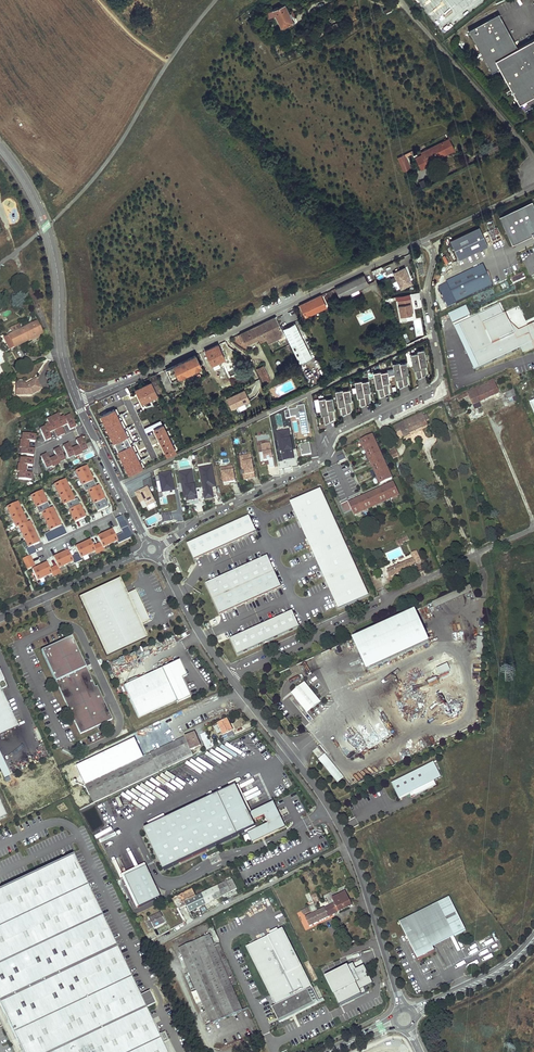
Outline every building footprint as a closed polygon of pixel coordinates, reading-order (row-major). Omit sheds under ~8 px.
[(284,4),(272,10),(275,16),(281,28),(291,23),(287,14),(289,13),(284,4)] [(327,5),(320,8),(324,17),(331,13),(327,5)] [(267,19),(275,16),(272,10),(264,13),(267,19)] [(520,103),(533,96),(533,41),(522,47),(505,11),(474,26),(494,70),(502,66),(513,89),(512,89),(513,91),(514,91),(520,103)] [(341,20),(333,24),(335,29),(350,22),(347,17),(340,20),(341,20)] [(421,155),(425,164),(432,161),(441,156),(440,154),(453,148),(449,138),(420,152),(421,155)] [(453,148),(440,154),(441,156),(454,150),(453,148)] [(421,155),(415,158),(421,169),(433,163),(432,161),(425,164),(421,155)] [(499,217),(512,244),(532,235),(533,235),(532,233),(533,232),(533,206),(532,201),(499,217)] [(491,241),(497,239),(495,235),(499,234),(497,224),(487,227),(491,241)] [(459,259),(488,246),(479,227),(450,241),(459,259)] [(447,283),(456,303),(493,286),(492,284),(487,273),(483,266),(447,283)] [(394,273),(401,288),(412,283),(404,267),(394,273)] [(524,273),(511,279),(513,284),(526,278),(524,273)] [(363,274),(335,288),(340,297),(367,284),(363,274)] [(320,295),(300,305),(305,316),(326,307),(320,295)] [(413,307),(411,298),(398,300),(402,323),(407,322),(406,315),(412,314),(411,310),(411,307),(413,307)] [(466,306),(449,314),(453,323),(470,315),(466,306)] [(460,324),(480,368),(521,348),(523,352),(533,347),(533,344),(533,343),(533,324),(529,326),(532,332),(517,339),(515,334),(513,334),(508,323),(510,322),(509,322),(506,314),(504,315),(500,306),(460,324)] [(276,317),(241,333),(244,340),(246,344),(258,338),(264,335),(267,340),(268,343),(285,335),(276,317)] [(4,338),(10,349),(31,339),(38,335),(42,333),(36,322),(21,329),(12,333),(4,338)] [(532,332),(529,326),(519,331),(509,322),(510,322),(508,323),(513,334),(515,334),(517,339),(532,332)] [(283,329),(297,356),(308,351),(294,323),(283,329)] [(12,333),(21,329),(19,324),(10,328),(12,333)] [(475,370),(480,368),(460,324),(455,327),(475,370)] [(218,345),(205,351),(207,355),(212,365),(218,362),(225,359),(218,345)] [(418,352),(410,354),(413,366),(417,365),(418,370),(416,370),(417,378),(426,374),(425,367),(423,368),(422,362),(426,362),(424,349),(417,350),(418,352)] [(196,355),(166,369),(172,381),(180,378),(179,377),(201,367),(196,355)] [(212,365),(207,355),(206,356),(212,369),(220,365),(218,362),(212,365)] [(399,362),(392,363),(393,370),(394,376),(399,375),(399,380),(398,380),(399,388),(408,383),(407,377),(405,377),(404,374),(406,374),(408,373),(406,362),(400,363),(399,362)] [(256,369),(264,384),(270,382),(263,366),(256,369)] [(380,371),(373,372),(375,385),(379,384),(380,389),(378,389),(380,397),(389,393),(388,386),(386,386),(385,383),(387,383),(389,382),(388,377),(387,371),(380,372),(380,371)] [(157,395),(164,392),(156,374),(149,378),(157,395)] [(493,378),(488,381),(489,382),(461,395),(462,398),(463,398),(468,395),(468,397),(472,404),(499,391),(493,378)] [(361,380),(354,381),(356,394),(360,393),(361,398),(359,398),(361,406),(370,402),(369,395),(367,395),(366,392),(368,392),(370,391),(368,380),(361,381),(361,380)] [(25,386),(16,385),(16,391),(15,396),(31,397),(31,396),(41,391),(36,381),(33,382),(26,386),(25,386)] [(342,389),(335,390),(337,403),(341,402),(342,407),(340,407),(342,415),(351,411),(350,404),(348,404),(347,401),(349,401),(351,401),(349,389),(342,390),(342,389)] [(236,394),(226,399),(231,409),(249,400),(244,390),(238,393),(238,394),(237,395),(236,394)] [(514,390),(506,393),(508,400),(516,397),(514,390)] [(85,407),(91,419),(116,407),(111,395),(85,407)] [(325,398),(318,399),(320,411),(324,411),(325,415),(323,416),(325,424),(334,419),(332,412),(330,413),(330,410),(332,409),(334,409),(332,397),(325,399),(325,398)] [(468,397),(464,399),(468,407),(472,405),(472,404),(468,397)] [(310,433),(305,405),(297,407),(297,409),(289,410),(291,418),(296,417),(297,420),(299,419),(302,434),(310,433)] [(194,413),(196,417),(197,416),(198,417),(199,417),(200,418),(204,416),(201,410),(194,413)] [(422,413),(416,416),(417,416),(398,425),(401,430),(404,437),(409,434),(409,433),(427,425),(426,421),(424,416),(422,413)] [(58,415),(52,417),(61,436),(65,434),(62,427),(67,425),(69,430),(76,427),(70,416),(64,418),(64,417),(60,419),(58,415)] [(61,436),(52,417),(46,420),(48,424),(45,426),(45,427),(40,430),(45,441),(51,439),(49,433),(54,431),(57,437),(61,436)] [(284,461),(294,459),(289,431),(277,433),(281,452),(282,452),(284,461)] [(35,435),(23,434),(22,441),(20,440),(20,444),(28,445),(29,441),(35,442),(35,435)] [(373,444),(370,437),(359,442),(363,449),(364,448),(373,444)] [(78,446),(75,448),(78,455),(82,454),(81,452),(87,450),(82,438),(76,441),(78,446)] [(270,468),(275,468),(270,443),(262,445),(263,453),(260,454),(261,462),(269,460),(270,468)] [(300,445),(302,456),(310,454),(308,443),(300,445)] [(28,445),(20,444),(20,448),(21,449),(21,455),(34,456),(34,450),(28,449),(28,445)] [(69,444),(63,447),(68,459),(74,456),(75,457),(78,456),(75,448),(71,450),(69,444)] [(375,447),(373,444),(364,448),(367,455),(377,451),(379,450),(377,446),(375,447)] [(56,457),(52,459),(56,466),(60,464),(59,463),(65,460),(59,449),(53,451),(56,457)] [(380,458),(377,451),(367,455),(366,456),(369,463),(371,463),(371,462),(380,458)] [(396,451),(389,454),(391,459),(399,456),(396,451)] [(47,455),(40,457),(46,469),(52,466),(52,468),(56,466),(52,459),(49,460),(47,455)] [(243,476),(244,480),(255,478),(251,455),(240,457),(242,470),(244,470),(245,475),(243,476)] [(18,465),(18,469),(26,470),(26,466),(33,466),(33,459),(20,458),(20,465),(18,465)] [(382,462),(380,458),(371,462),(371,463),(374,470),(385,465),(384,461),(382,462)] [(385,465),(374,470),(377,477),(387,473),(385,469),(387,469),(385,465)] [(200,469),(205,497),(212,496),(210,488),(212,488),(216,487),(212,466),(200,469)] [(96,487),(86,467),(75,472),(85,492),(87,491),(97,512),(108,507),(98,486),(96,487)] [(229,483),(236,482),(233,467),(221,469),(223,481),(229,480),(229,483)] [(26,470),(18,469),(17,473),(19,473),(18,479),(31,480),(32,474),(26,473),(26,470)] [(188,495),(189,501),(197,499),(192,471),(180,473),(182,485),(183,485),(186,484),(187,490),(184,491),(185,496),(188,495)] [(163,496),(175,494),(171,472),(159,474),(163,496)] [(390,480),(387,473),(377,477),(376,478),(379,485),(390,480)] [(143,482),(144,488),(145,490),(141,492),(140,491),(135,493),(140,503),(145,501),(148,507),(156,502),(149,490),(153,488),(151,478),(143,482)] [(75,500),(65,480),(54,485),(64,506),(66,504),(74,523),(86,517),(77,499),(75,500)] [(399,495),(394,483),(390,485),(391,487),(387,489),(391,498),(399,495)] [(212,496),(205,497),(206,500),(214,498),(212,488),(210,488),(212,496)] [(391,498),(387,489),(384,491),(383,489),(379,490),(384,502),(391,498)] [(339,609),(368,596),(321,490),(291,504),(339,609)] [(384,502),(379,490),(375,492),(376,494),(372,496),(376,505),(384,502)] [(50,509),(42,491),(31,496),(39,515),(42,514),(50,532),(61,526),(52,508),(50,509)] [(376,505),(372,496),(369,497),(368,495),(364,497),(369,508),(376,505)] [(369,508),(364,497),(360,499),(361,501),(357,502),(362,512),(369,508)] [(348,501),(340,505),(344,514),(352,510),(349,504),(348,501)] [(362,512),(357,502),(354,504),(353,502),(349,504),(352,510),(354,515),(362,512)] [(27,523),(17,503),(6,508),(16,529),(19,527),(28,548),(33,546),(39,543),(29,522),(27,523)] [(170,513),(162,514),(164,522),(172,521),(170,513)] [(125,522),(122,515),(116,519),(118,525),(125,522)] [(256,532),(249,517),(187,545),(194,560),(256,532)] [(63,525),(61,526),(50,532),(44,534),(48,543),(67,534),(63,525)] [(128,526),(121,529),(122,533),(126,540),(133,537),(128,526)] [(112,530),(98,537),(100,543),(103,548),(117,541),(115,536),(112,530)] [(122,533),(115,536),(117,541),(119,544),(126,540),(122,533)] [(90,540),(75,547),(78,553),(80,558),(95,551),(93,546),(90,540)] [(100,543),(93,546),(95,551),(97,554),(104,550),(103,548),(100,543)] [(28,548),(26,549),(29,556),(30,556),(36,553),(33,546),(28,548)] [(68,551),(53,557),(57,566),(58,568),(73,562),(71,557),(68,551)] [(412,554),(416,563),(421,561),(416,552),(412,554)] [(78,553),(71,557),(73,562),(74,564),(82,561),(80,558),(78,553)] [(29,556),(23,559),(27,570),(35,566),(30,556),(29,556)] [(267,557),(207,585),(220,615),(281,587),(267,557)] [(416,566),(413,559),(407,562),(402,564),(387,571),(390,577),(416,566)] [(47,563),(32,570),(37,581),(52,574),(50,569),(47,563)] [(57,566),(50,569),(52,574),(53,576),(60,573),(58,568),(57,566)] [(120,579),(79,598),(106,657),(147,638),(141,624),(149,620),(142,605),(135,590),(127,594),(120,579)] [(472,592),(470,586),(433,603),(435,609),(472,592)] [(144,604),(137,589),(135,590),(142,605),(144,604)] [(367,671),(429,643),(415,612),(353,640),(367,671)] [(293,613),(231,640),(238,655),(299,628),(293,613)] [(42,651),(80,733),(112,718),(97,685),(95,686),(86,666),(84,662),(72,637),(42,651)] [(179,661),(174,663),(182,679),(186,676),(179,661)] [(138,718),(176,700),(189,694),(182,679),(174,663),(124,687),(138,718)] [(443,680),(441,674),(428,680),(431,685),(443,680)] [(305,683),(303,685),(312,696),(311,697),(316,704),(306,711),(308,713),(321,703),(305,683)] [(303,685),(292,694),(306,711),(316,704),(311,697),(312,696),(303,685)] [(16,727),(0,691),(0,734),(16,727)] [(176,700),(177,704),(190,697),(189,694),(176,700)] [(291,696),(290,698),(296,705),(298,703),(291,696)] [(222,736),(224,740),(234,735),(232,731),(227,720),(218,724),(224,736),(222,736)] [(209,738),(207,732),(201,735),(203,741),(209,738)] [(151,754),(158,770),(193,754),(191,750),(200,746),(195,733),(151,754)] [(212,747),(209,738),(203,741),(206,749),(212,747)] [(327,755),(320,746),(317,748),(324,756),(325,756),(327,755)] [(4,777),(9,775),(0,754),(0,769),(4,777)] [(158,770),(151,754),(148,755),(148,756),(130,765),(137,780),(158,770)] [(148,755),(84,786),(93,803),(138,782),(137,780),(130,765),(148,756),(148,755)] [(324,756),(320,760),(338,783),(344,778),(329,759),(328,760),(325,756),(324,756)] [(442,777),(435,763),(437,762),(437,761),(392,783),(400,798),(410,793),(411,795),(412,797),(416,795),(415,794),(420,791),(420,793),(436,784),(435,781),(442,777)] [(420,791),(415,794),(416,795),(416,796),(437,785),(436,784),(420,793),(420,791)] [(238,785),(146,829),(165,870),(257,826),(255,821),(259,819),(267,816),(270,823),(262,826),(258,828),(249,833),(253,841),(284,826),(277,811),(279,809),(275,801),(251,813),(238,785)] [(112,799),(116,808),(123,805),(119,796),(112,799)] [(284,826),(253,841),(254,843),(288,827),(279,809),(277,811),(284,826)] [(22,1051),(166,1051),(148,1013),(138,992),(71,853),(0,886),(0,1005),(22,1051)] [(127,876),(148,866),(147,863),(123,874),(138,908),(141,906),(127,876)] [(163,896),(148,866),(127,876),(141,906),(163,896)] [(225,882),(196,896),(193,889),(181,895),(175,898),(177,905),(184,901),(189,911),(236,888),(230,876),(223,879),(225,882)] [(316,892),(311,894),(315,902),(319,899),(316,892)] [(330,906),(334,914),(352,906),(346,892),(332,899),(335,904),(336,906),(334,907),(333,905),(330,906)] [(466,930),(449,897),(438,903),(439,904),(406,920),(405,919),(399,922),(413,950),(414,950),(417,957),(428,953),(426,948),(432,945),(434,951),(435,950),(433,947),(432,945),(430,946),(429,944),(434,942),(435,944),(454,935),(455,936),(466,930)] [(438,903),(405,919),(406,920),(439,904),(438,903)] [(305,917),(309,926),(334,914),(330,906),(305,917)] [(147,922),(150,930),(165,923),(160,912),(149,917),(151,921),(147,922)] [(281,928),(246,946),(275,1004),(311,987),(281,928)] [(195,986),(211,1023),(242,1010),(232,986),(236,984),(225,958),(220,960),(215,948),(210,935),(194,942),(210,980),(195,986)] [(454,935),(435,944),(434,942),(429,944),(430,946),(432,945),(433,947),(455,936),(454,935)] [(194,942),(179,948),(195,986),(210,980),(194,942)] [(215,948),(220,960),(225,958),(220,946),(215,948)] [(353,963),(326,975),(340,1003),(366,991),(364,987),(374,982),(365,964),(355,968),(353,963)] [(317,999),(311,987),(275,1004),(271,1006),(278,1019),(282,1017),(317,999)] [(196,1003),(201,1001),(196,989),(191,991),(196,1003)]
